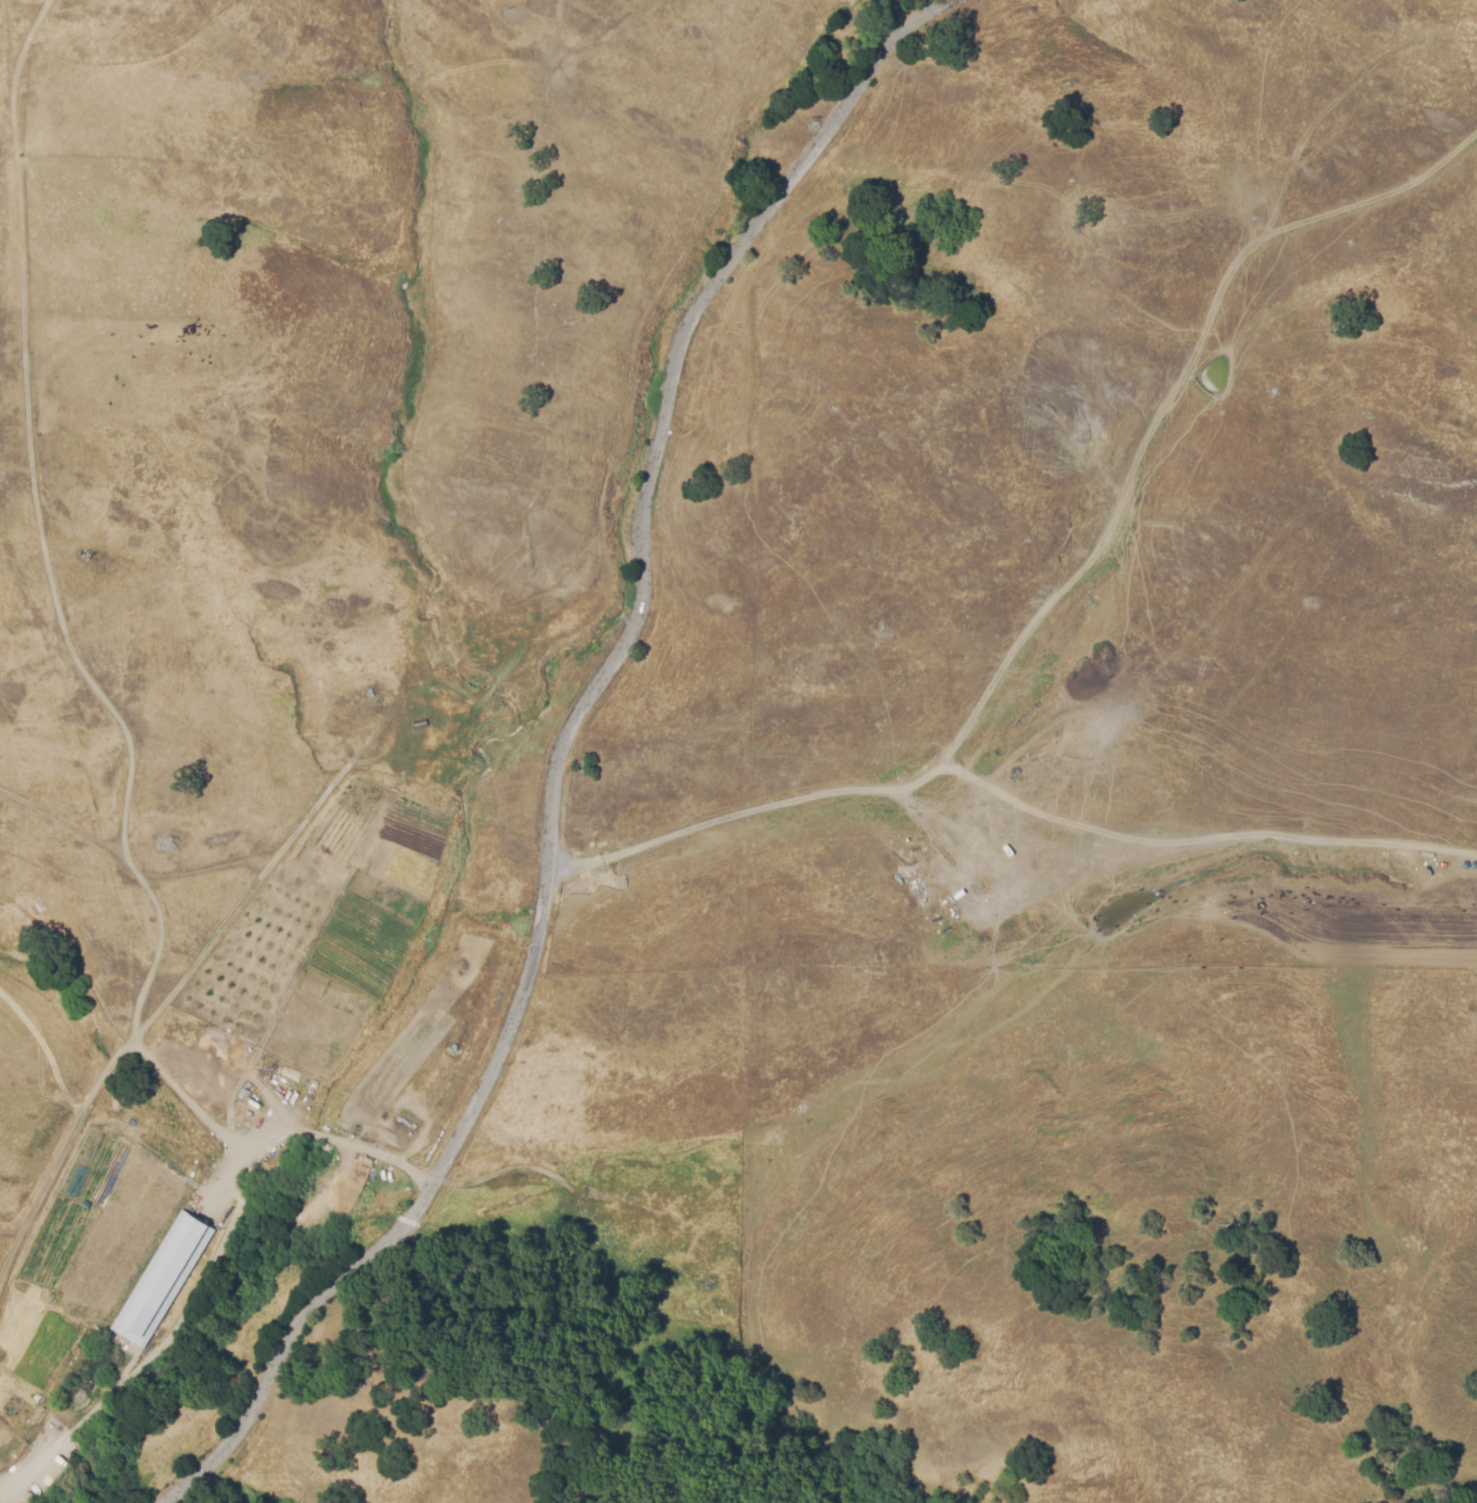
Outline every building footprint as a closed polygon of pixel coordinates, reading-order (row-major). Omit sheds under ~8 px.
[(924,908),(905,881),(911,877),(930,904),(924,908)] [(951,910),(946,901),(951,899),(956,907),(951,910)] [(109,1327),(180,1208),(213,1228),(142,1348),(109,1327)]
